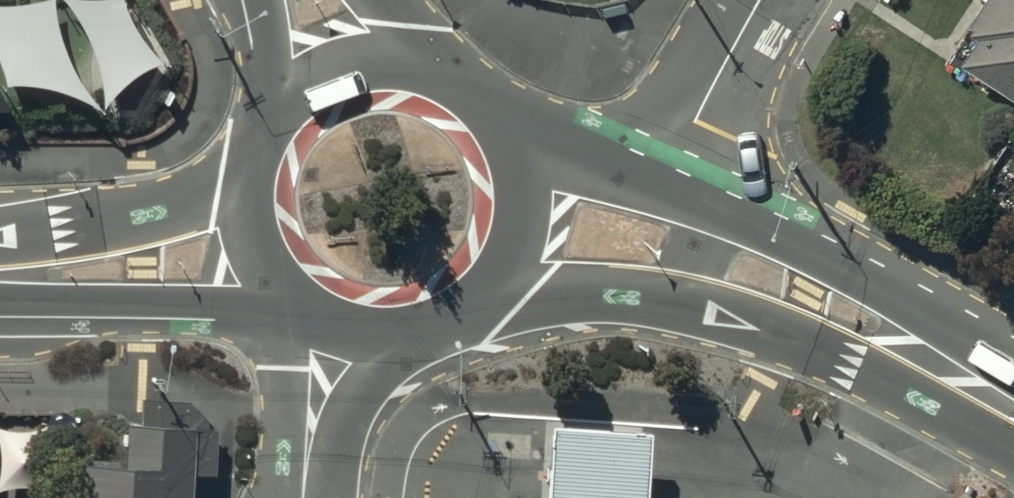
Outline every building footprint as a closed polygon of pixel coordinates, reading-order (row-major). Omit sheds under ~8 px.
[(977,6),(985,11),(964,44),(1013,76),(1013,0),(981,0),(977,6)] [(183,414),(120,412),(118,466),(61,464),(60,497),(181,497),(183,414)] [(544,421),(539,497),(637,497),(642,427),(544,421)]
